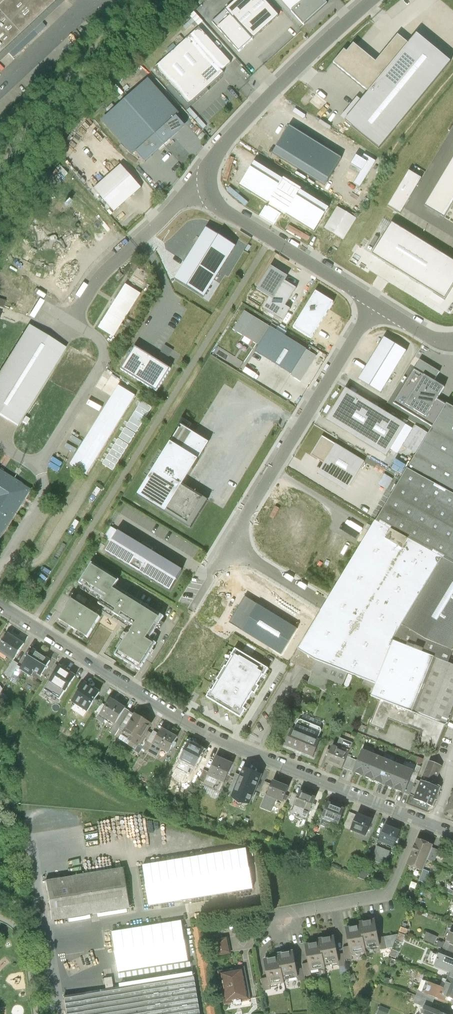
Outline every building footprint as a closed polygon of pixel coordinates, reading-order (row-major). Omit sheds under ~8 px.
[(54,0),(0,0),(0,50),(54,0)] [(0,50),(0,59),(63,0),(54,0),(0,50)] [(212,23),(239,52),(279,16),(264,0),(237,0),(212,23)] [(304,25),(327,4),(324,0),(281,0),(304,25)] [(41,21),(33,29),(37,34),(46,26),(41,21)] [(199,28),(155,68),(189,105),(203,92),(205,95),(209,91),(207,89),(224,73),(222,71),(231,63),(199,28)] [(370,92),(409,44),(398,35),(376,62),(354,44),(347,52),(345,50),(334,63),(370,92)] [(451,62),(417,35),(409,44),(370,92),(362,101),(357,97),(341,118),(379,149),(451,62)] [(149,81),(126,101),(165,145),(186,127),(177,117),(179,114),(149,81)] [(165,145),(126,101),(102,122),(133,156),(137,153),(145,163),(165,145)] [(342,159),(290,127),(273,154),(325,186),(342,159)] [(358,189),(374,161),(359,152),(351,165),(350,165),(344,175),(350,178),(348,183),(358,189)] [(424,206),(445,218),(452,204),(452,158),(424,206)] [(142,188),(121,165),(94,189),(114,212),(142,188)] [(422,179),(409,171),(388,207),(401,214),(422,179)] [(305,191),(282,178),(266,205),(289,218),(305,191)] [(282,214),(266,205),(258,219),(273,228),(282,214)] [(360,219),(337,206),(324,228),(347,241),(360,219)] [(372,255),(445,300),(452,287),(452,261),(392,223),(372,255)] [(236,246),(207,228),(175,280),(204,298),(236,246)] [(288,277),(271,266),(257,290),(270,298),(274,300),(285,282),(288,277)] [(296,288),(285,282),(274,300),(270,298),(263,309),(283,321),(290,309),(286,306),(296,288)] [(142,294),(126,285),(115,302),(99,328),(114,338),(122,325),(131,330),(135,324),(126,319),(142,294)] [(334,302),(316,291),(293,328),(311,339),(327,314),(327,313),(329,309),(329,310),(334,302)] [(259,345),(270,328),(245,312),(234,329),(259,345)] [(29,325),(0,372),(0,415),(18,426),(67,348),(29,325)] [(307,350),(270,328),(259,345),(255,352),(291,374),(292,375),(307,350)] [(407,351),(385,338),(359,380),(381,393),(407,351)] [(171,369),(135,347),(121,370),(157,392),(171,369)] [(316,356),(307,350),(292,375),(291,374),(290,375),(300,381),(316,356)] [(420,360),(394,403),(434,427),(447,405),(438,399),(445,388),(434,382),(440,372),(420,360)] [(136,396),(119,386),(112,397),(105,408),(99,419),(92,430),(85,441),(78,452),(70,464),(87,475),(96,460),(112,434),(136,396)] [(406,425),(346,389),(327,420),(387,457),(406,425)] [(452,564),(452,408),(447,405),(434,427),(377,523),(442,558),(452,564)] [(194,433),(181,426),(138,495),(191,528),(208,500),(183,485),(209,443),(194,433)] [(365,462),(322,436),(311,455),(324,463),(318,474),(347,491),(365,462)] [(13,520),(24,501),(31,490),(1,471),(0,471),(0,540),(13,520)] [(325,521),(290,500),(270,535),(278,540),(272,550),(298,566),(325,521)] [(402,625),(442,558),(377,523),(376,522),(290,665),(293,667),(295,664),(313,670),(312,673),(349,687),(353,676),(364,680),(362,684),(375,688),(371,697),(380,700),(445,726),(452,707),(452,665),(448,663),(423,653),(424,650),(408,643),(407,646),(393,641),(402,625)] [(142,546),(111,527),(104,538),(112,543),(106,552),(170,590),(182,570),(152,552),(153,549),(143,543),(142,546)] [(442,558),(402,625),(427,640),(452,650),(452,564),(442,558)] [(119,580),(92,563),(79,583),(103,598),(99,604),(134,626),(129,634),(128,634),(115,655),(139,670),(156,643),(150,639),(164,617),(115,586),(119,580)] [(297,629),(245,597),(229,623),(281,655),(297,629)] [(100,617),(72,600),(60,621),(88,638),(100,617)] [(448,663),(452,652),(452,650),(427,640),(402,625),(393,641),(407,646),(408,643),(424,650),(423,653),(448,663)] [(8,634),(0,647),(0,653),(13,661),(24,644),(8,634)] [(50,660),(34,649),(22,668),(20,671),(29,677),(33,673),(39,677),(50,660)] [(210,690),(206,697),(240,718),(245,709),(243,708),(252,693),(255,694),(259,687),(257,685),(263,675),(264,676),(268,669),(235,649),(231,656),(232,657),(226,667),(225,666),(217,680),(218,681),(212,691),(210,690)] [(10,676),(17,665),(11,661),(4,672),(10,676)] [(20,671),(22,668),(17,665),(10,676),(15,679),(20,671)] [(74,677),(59,667),(49,682),(64,692),(74,677)] [(99,692),(84,682),(71,703),(86,712),(99,692)] [(125,709),(109,699),(98,716),(114,726),(125,709)] [(445,726),(380,700),(370,725),(384,731),(389,719),(420,732),(416,743),(435,751),(445,726)] [(122,732),(133,714),(125,709),(114,726),(110,733),(118,738),(122,732)] [(151,725),(133,714),(122,732),(129,737),(127,741),(137,747),(139,744),(147,731),(151,725)] [(292,729),(285,746),(313,758),(320,741),(318,740),(321,731),(320,728),(301,720),(298,721),(294,730),(292,729)] [(161,728),(158,734),(152,744),(151,745),(167,754),(177,737),(161,728)] [(152,734),(147,731),(139,744),(143,747),(147,741),(152,734)] [(153,731),(152,734),(147,741),(152,744),(158,734),(153,731)] [(328,756),(326,762),(343,769),(343,768),(348,757),(353,743),(340,738),(337,748),(332,746),(330,751),(327,750),(325,755),(328,756)] [(181,758),(195,766),(203,750),(189,743),(181,758)] [(373,755),(363,751),(359,761),(354,772),(364,777),(373,755)] [(383,759),(373,755),(364,777),(374,781),(383,759)] [(234,765),(215,757),(209,772),(203,786),(205,787),(219,793),(228,772),(230,773),(234,765)] [(348,757),(343,768),(348,770),(353,759),(348,757)] [(353,759),(348,770),(354,772),(359,761),(353,759)] [(393,763),(383,759),(374,781),(384,785),(393,763)] [(394,789),(403,767),(393,763),(384,785),(394,789)] [(429,764),(415,799),(432,806),(435,798),(437,800),(439,795),(437,794),(439,789),(433,786),(441,768),(429,764)] [(198,780),(203,769),(195,766),(190,776),(198,780)] [(413,772),(403,767),(394,789),(404,793),(409,782),(413,772)] [(203,786),(209,772),(203,769),(198,780),(195,787),(201,790),(203,786)] [(261,776),(244,769),(241,776),(237,785),(254,791),(261,776)] [(237,785),(241,776),(235,774),(230,786),(236,788),(237,785)] [(289,787),(273,781),(272,784),(267,795),(265,794),(265,795),(259,809),(271,814),(276,802),(282,804),(289,787)] [(267,795),(272,784),(264,782),(260,793),(265,795),(265,794),(267,795)] [(409,782),(404,793),(410,795),(414,784),(409,782)] [(219,793),(205,787),(202,793),(210,796),(211,798),(214,800),(217,799),(219,793)] [(316,798),(300,791),(299,795),(294,806),(290,816),(306,823),(316,798)] [(294,806),(299,795),(293,793),(288,804),(294,806)] [(325,813),(328,805),(323,803),(319,811),(325,813)] [(338,807),(329,804),(328,805),(325,813),(323,819),(338,825),(345,807),(339,805),(338,807)] [(351,831),(357,815),(349,812),(343,828),(351,831)] [(372,821),(357,815),(351,831),(366,837),(372,821)] [(401,832),(385,826),(379,843),(394,849),(401,832)] [(433,846),(418,839),(407,866),(422,872),(427,860),(432,848),(433,846)] [(390,852),(377,847),(372,860),(385,865),(390,852)] [(439,851),(432,848),(427,860),(435,863),(439,851)] [(247,849),(143,865),(149,905),(253,888),(247,849)] [(369,871),(362,868),(359,877),(364,880),(365,877),(367,878),(369,871)] [(126,869),(46,880),(52,922),(131,911),(126,869)] [(375,920),(360,923),(361,926),(365,951),(380,949),(378,939),(375,920)] [(182,921),(111,933),(118,974),(189,962),(182,921)] [(205,1013),(217,1013),(203,926),(191,928),(205,1013)] [(365,951),(361,926),(346,928),(349,947),(350,956),(365,954),(365,951)] [(423,941),(444,950),(447,942),(438,941),(439,938),(426,933),(423,941)] [(212,940),(216,957),(230,954),(227,937),(212,940)] [(319,940),(320,943),(324,967),(339,965),(338,955),(334,937),(319,940)] [(385,938),(378,939),(380,949),(380,951),(387,950),(385,938)] [(450,946),(451,944),(447,942),(444,950),(446,951),(452,954),(452,947),(450,946)] [(320,943),(306,945),(309,964),(311,973),(325,970),(324,967),(320,943)] [(343,948),(344,954),(345,961),(351,960),(350,956),(349,947),(343,948)] [(436,954),(444,957),(446,952),(439,949),(436,954)] [(446,951),(446,952),(444,957),(452,961),(452,954),(446,951)] [(293,952),(279,955),(279,957),(284,982),(298,980),(296,970),(293,952)] [(344,954),(338,955),(339,965),(340,968),(346,967),(345,961),(344,954)] [(284,982),(279,957),(264,960),(267,979),(269,988),(284,985),(284,982)] [(311,973),(309,964),(303,965),(303,969),(305,977),(311,976),(311,973)] [(447,980),(452,968),(449,967),(448,969),(445,968),(441,978),(447,980)] [(245,968),(218,973),(224,1006),(232,1004),(236,1007),(240,1006),(242,1002),(251,1000),(245,968)] [(303,969),(296,970),(298,980),(298,983),(306,981),(305,977),(303,969)] [(61,993),(64,1013),(200,1013),(193,971),(114,984),(113,978),(105,979),(107,986),(61,993)] [(11,973),(11,984),(24,983),(23,972),(11,973)] [(269,988),(267,979),(261,980),(263,992),(270,991),(269,988)] [(447,980),(444,988),(422,980),(418,991),(435,998),(446,1002),(448,998),(452,1000),(452,982),(447,980)] [(435,998),(418,991),(416,997),(433,1004),(435,998)] [(433,1004),(416,997),(413,1003),(424,1007),(431,1010),(433,1004)]
